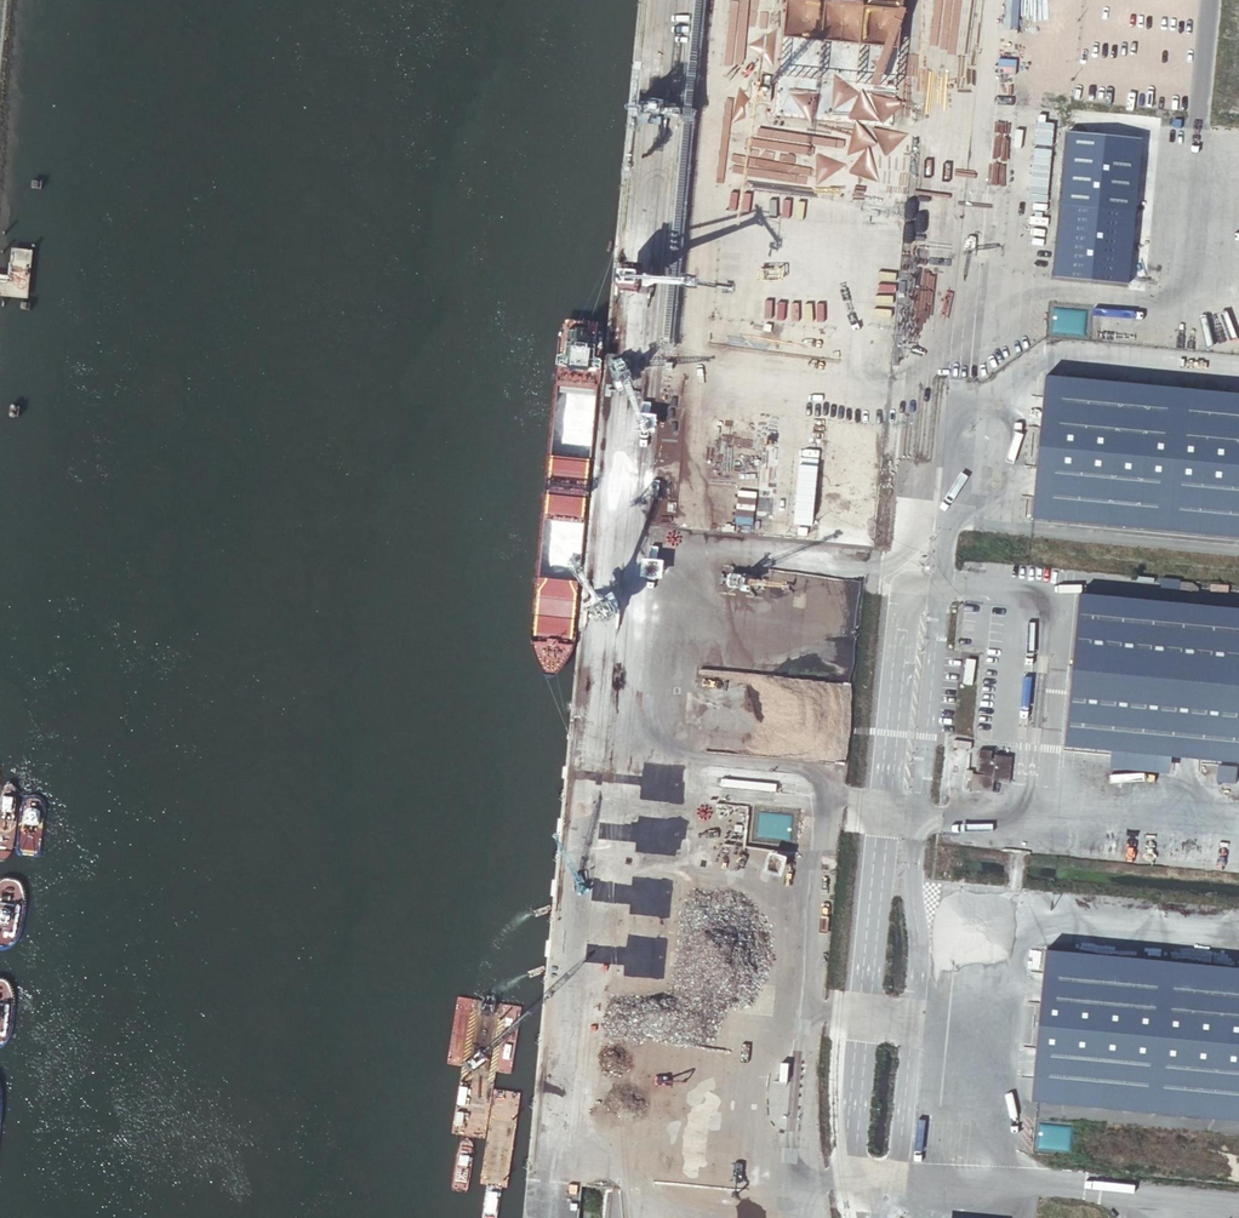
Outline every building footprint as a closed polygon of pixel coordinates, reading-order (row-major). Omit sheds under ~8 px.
[(1066,134),(1055,277),(1129,283),(1140,139),(1066,134)] [(1037,518),(1238,536),(1238,397),(1049,379),(1037,518)] [(1086,596),(1073,743),(1238,759),(1238,610),(1086,596)] [(966,690),(964,718),(971,719),(975,691),(966,690)] [(978,762),(977,778),(997,781),(998,771),(1015,771),(1017,746),(997,745),(997,740),(984,739),(981,763),(978,762)] [(1047,953),(1032,1100),(1238,1120),(1238,972),(1047,953)]
